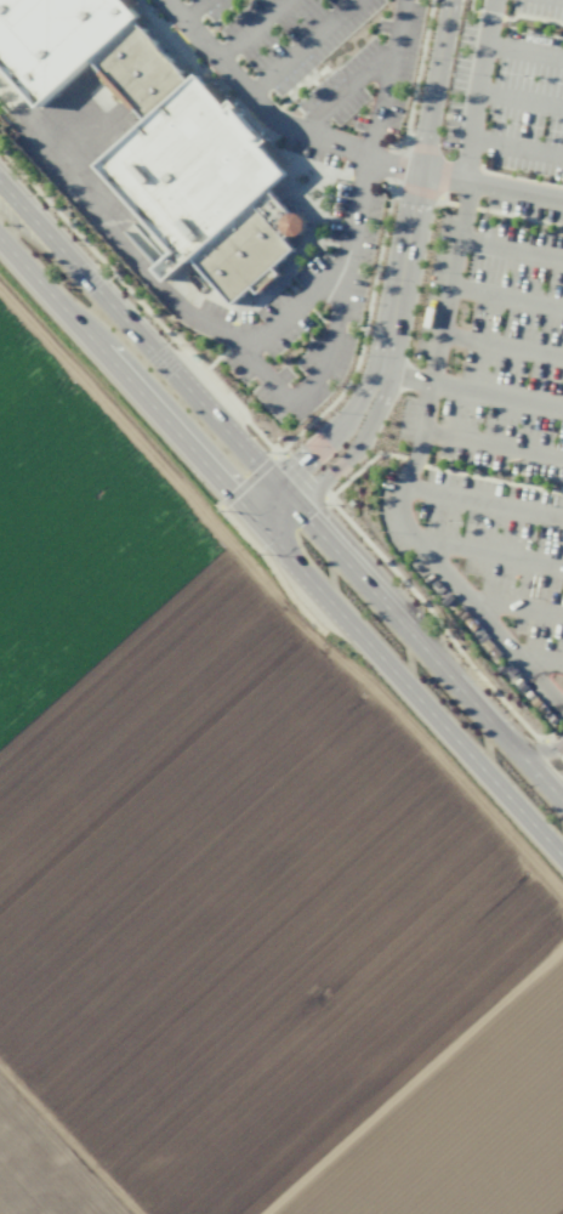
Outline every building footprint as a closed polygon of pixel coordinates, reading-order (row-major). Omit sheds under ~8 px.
[(42,106),(89,64),(140,120),(95,161),(231,311),(295,253),(255,206),(286,177),(126,0),(0,0),(0,59),(42,106)]
